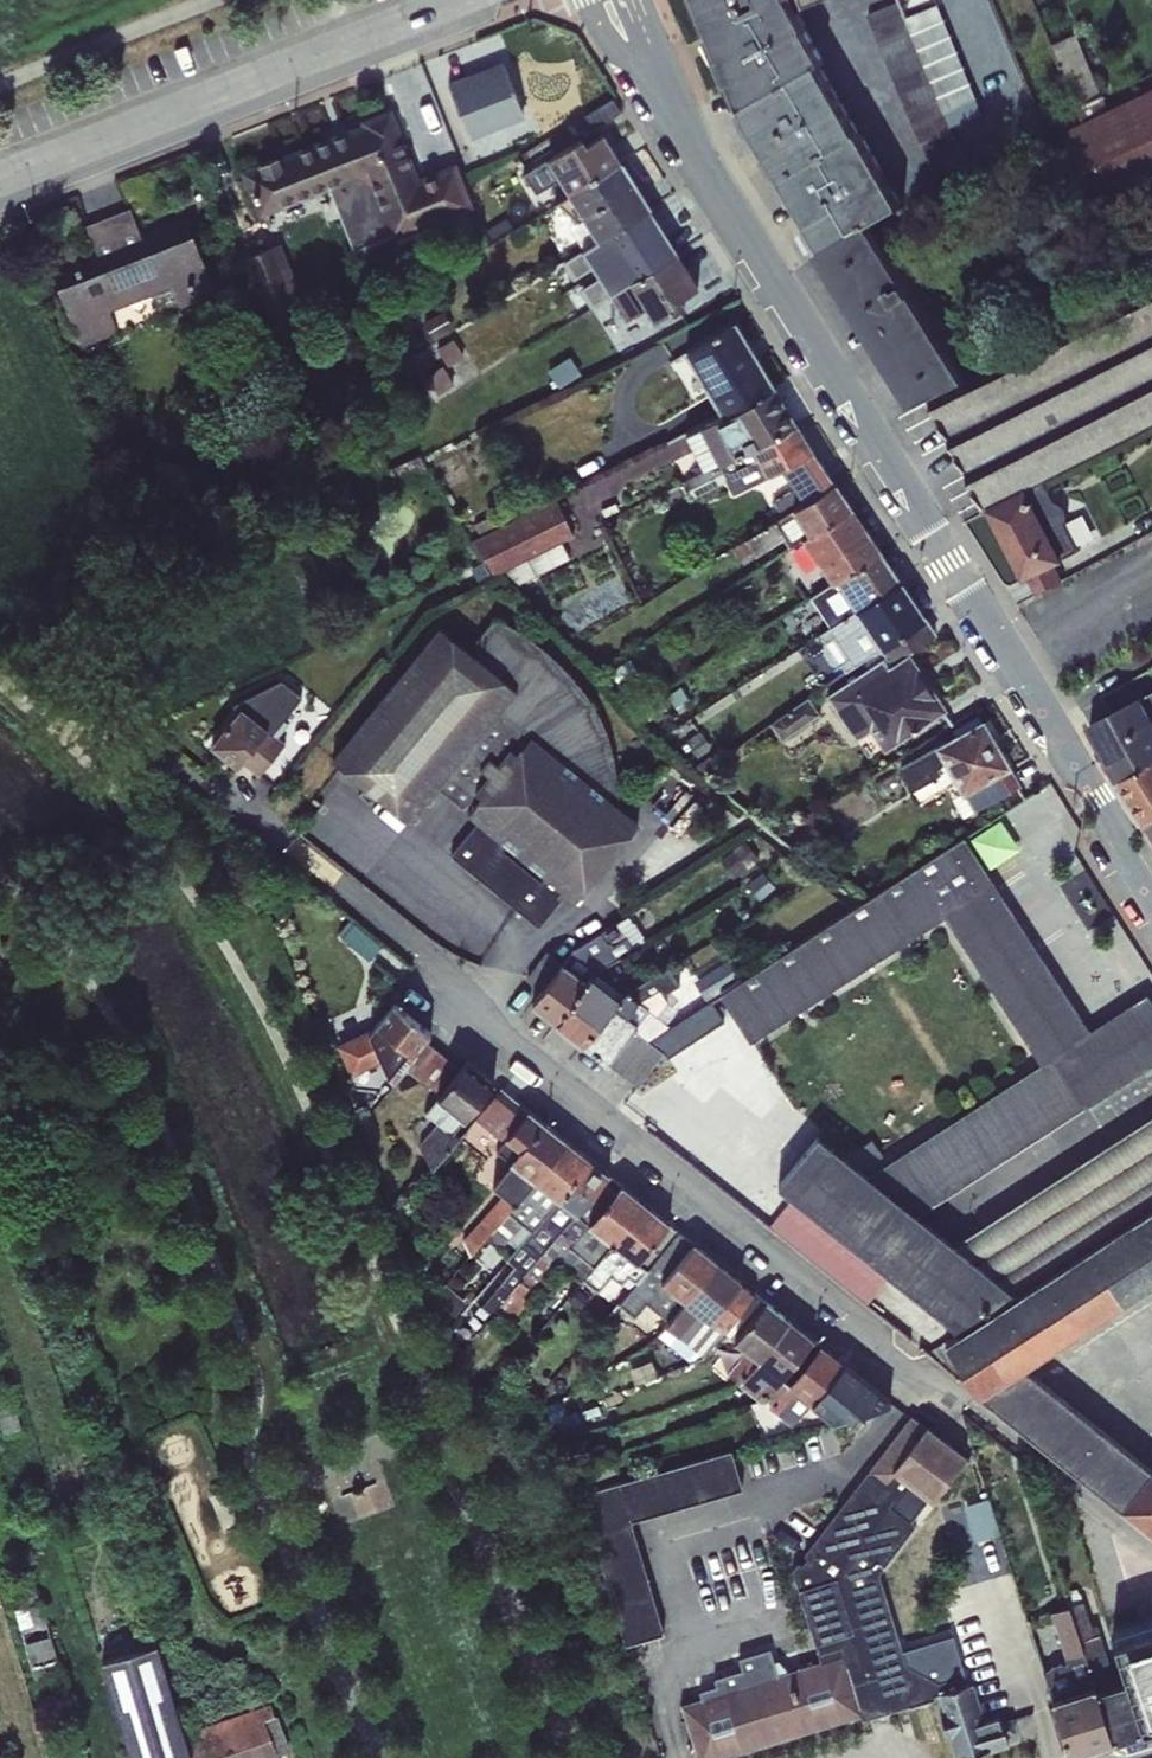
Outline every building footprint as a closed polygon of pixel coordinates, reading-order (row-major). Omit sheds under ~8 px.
[(711,30),(782,0),(699,0),(711,30)] [(744,107),(819,64),(824,62),(805,28),(806,25),(792,0),(782,0),(711,30),(723,58),(721,59),(731,84),(734,82),(744,107)] [(867,14),(874,30),(906,16),(900,1),(867,14)] [(874,30),(881,46),(913,33),(906,16),(874,30)] [(881,46),(888,63),(920,49),(913,33),(881,46)] [(1076,33),(1051,43),(1083,121),(1109,109),(1076,33)] [(888,63),(894,79),(926,65),(920,49),(888,63)] [(447,85),(468,139),(526,116),(504,62),(447,85)] [(755,132),(783,180),(859,134),(819,64),(744,107),(755,132)] [(894,79),(901,94),(933,81),(926,65),(894,79)] [(901,94),(908,111),(939,97),(933,81),(901,94)] [(1066,129),(1104,209),(1151,187),(1151,89),(1109,109),(1083,121),(1066,129)] [(908,111),(915,126),(946,114),(939,97),(908,111)] [(242,170),(260,215),(329,188),(354,248),(390,234),(392,238),(436,220),(418,176),(392,107),(360,120),(361,124),(242,170)] [(1052,108),(1042,112),(1047,123),(1056,119),(1052,108)] [(915,126),(921,142),(952,129),(946,114),(915,126)] [(921,142),(928,158),(959,146),(952,129),(921,142)] [(569,194),(621,162),(602,132),(586,143),(582,136),(546,159),(559,179),(569,194)] [(861,133),(859,134),(783,180),(824,249),(870,224),(902,204),(861,133)] [(959,146),(928,158),(935,174),(966,161),(959,146)] [(559,179),(546,159),(523,174),(536,194),(559,179)] [(418,176),(436,220),(474,207),(455,161),(418,176)] [(598,239),(649,208),(621,162),(569,194),(598,239)] [(1104,209),(1104,220),(1151,196),(1151,187),(1104,209)] [(598,239),(569,194),(555,202),(578,221),(569,226),(583,248),(598,239)] [(50,266),(82,347),(119,333),(110,310),(152,293),(170,286),(178,306),(179,310),(217,295),(186,213),(140,231),(130,207),(86,225),(95,247),(50,266)] [(629,281),(677,252),(649,208),(598,239),(583,248),(564,261),(576,277),(594,264),(600,274),(580,289),(591,306),(608,294),(625,285),(629,281)] [(508,216),(486,229),(493,241),(515,228),(508,216)] [(870,224),(824,249),(822,250),(915,406),(930,398),(968,379),(870,224)] [(279,242),(246,255),(281,346),(315,332),(279,242)] [(699,288),(677,252),(629,281),(653,321),(686,307),(681,299),(699,288)] [(170,286),(152,293),(158,314),(178,306),(170,286)] [(930,398),(986,509),(988,508),(1028,488),(1044,481),(1151,426),(1151,290),(968,379),(930,398)] [(436,315),(423,322),(434,340),(446,332),(436,315)] [(724,414),(774,386),(734,322),(685,351),(724,414)] [(459,337),(441,347),(450,362),(432,373),(442,391),(478,372),(459,337)] [(753,447),(796,424),(774,386),(724,414),(686,434),(703,470),(753,447)] [(804,500),(834,482),(812,450),(796,424),(753,447),(767,475),(768,474),(782,468),(795,488),(804,500)] [(767,475),(753,447),(703,470),(685,480),(694,498),(726,481),(733,494),(769,476),(768,474),(767,475)] [(1044,481),(1028,488),(1064,558),(1080,550),(1066,522),(1067,520),(1068,517),(1068,514),(1068,512),(1067,509),(1065,506),(1064,504),(1062,502),(1059,501),(1057,501),(1055,501),(1044,481)] [(809,534),(851,507),(834,482),(804,500),(792,509),(809,534)] [(804,500),(795,488),(773,500),(782,515),(792,509),(804,500)] [(988,508),(1026,581),(1029,579),(1056,565),(1065,560),(1064,558),(1028,488),(988,508)] [(473,539),(494,574),(503,570),(561,540),(574,534),(557,499),(497,528),(480,536),(473,539)] [(802,538),(819,563),(868,532),(851,507),(809,534),(802,538)] [(809,534),(792,509),(782,515),(732,547),(739,560),(753,551),(756,556),(784,537),(789,546),(794,543),(802,538),(809,534)] [(480,536),(497,528),(492,518),(475,526),(480,536)] [(833,583),(836,580),(856,609),(900,580),(868,532),(819,563),(832,582),(833,583)] [(794,543),(824,587),(832,582),(819,563),(802,538),(794,543)] [(561,540),(503,570),(516,585),(569,558),(561,540)] [(1056,565),(1029,579),(1037,594),(1064,580),(1056,565)] [(836,580),(833,583),(832,582),(824,587),(813,595),(833,625),(856,609),(836,580)] [(856,609),(882,646),(925,617),(900,580),(856,609)] [(845,671),(882,646),(856,609),(833,625),(820,633),(845,671)] [(517,690),(438,787),(468,813),(481,795),(474,791),(488,774),(480,768),(490,756),(497,762),(511,746),(517,751),(531,734),(620,807),(620,801),(620,792),(619,784),(617,775),(616,768),(614,758),(611,747),(609,739),(606,730),(603,723),(600,716),(595,707),(591,700),(586,692),(581,685),(576,679),(569,671),(562,665),(552,655),(546,650),(540,645),(530,637),(523,632),(518,628),(509,624),(495,617),(468,651),(517,690)] [(937,634),(925,617),(882,646),(890,661),(937,634)] [(410,822),(438,787),(517,690),(468,651),(439,627),(332,758),(365,786),(376,795),(410,822)] [(889,666),(884,659),(828,696),(856,737),(870,728),(884,749),(945,708),(909,653),(889,666)] [(281,680),(235,703),(242,708),(268,728),(241,760),(260,774),(286,742),(277,736),(288,722),(284,718),(301,697),(281,680)] [(1088,727),(1120,781),(1151,764),(1151,694),(1088,727)] [(808,697),(771,722),(783,739),(819,713),(808,697)] [(268,728),(242,708),(212,744),(237,764),(241,760),(268,728)] [(983,719),(936,745),(946,762),(963,791),(964,793),(1011,766),(983,719)] [(700,730),(686,740),(698,757),(712,747),(700,730)] [(481,795),(468,813),(575,900),(639,822),(620,807),(531,734),(517,751),(511,746),(497,762),(490,756),(480,768),(488,774),(474,791),(481,795)] [(946,762),(936,745),(900,767),(914,789),(942,773),(938,766),(946,762)] [(1120,781),(1147,823),(1151,820),(1151,764),(1120,781)] [(1011,766),(964,793),(963,791),(951,798),(963,818),(1020,785),(1011,766)] [(376,795),(365,786),(359,793),(370,802),(376,795)] [(812,817),(795,827),(816,862),(833,851),(812,817)] [(718,992),(751,1041),(945,915),(993,883),(962,837),(741,977),(718,992)] [(743,840),(720,857),(735,878),(758,861),(743,840)] [(762,871),(746,884),(760,900),(775,886),(762,871)] [(945,915),(1041,1062),(1090,1030),(993,883),(945,915)] [(592,976),(598,970),(632,948),(616,922),(575,947),(563,962),(586,980),(590,975),(592,976)] [(543,988),(563,962),(547,951),(527,977),(543,988)] [(705,1000),(718,992),(741,977),(730,960),(694,982),(705,1000)] [(532,1003),(556,1022),(586,980),(563,962),(543,988),(532,1003)] [(669,966),(625,992),(620,998),(615,1006),(637,1023),(650,1009),(658,1015),(668,1002),(663,994),(680,984),(669,966)] [(592,976),(620,998),(625,992),(598,970),(592,976)] [(583,1044),(615,1006),(620,998),(592,976),(590,975),(586,980),(556,1022),(583,1044)] [(917,1215),(1151,1063),(1151,1004),(1146,995),(1090,1030),(1041,1062),(868,1175),(917,1215)] [(395,1001),(378,1024),(413,1053),(430,1032),(395,1001)] [(637,1023),(634,1028),(650,1040),(672,1025),(667,1022),(680,1008),(668,1002),(658,1015),(650,1009),(637,1023)] [(672,1025),(650,1040),(665,1051),(664,1052),(677,1055),(718,1028),(705,1004),(672,1025)] [(607,1062),(634,1028),(637,1023),(615,1006),(583,1044),(607,1062)] [(378,1024),(370,1033),(382,1060),(393,1084),(407,1067),(415,1058),(413,1053),(378,1024)] [(665,1051),(650,1040),(634,1028),(607,1062),(638,1086),(664,1052),(665,1051)] [(382,1060),(370,1033),(337,1043),(350,1074),(382,1060)] [(415,1058),(407,1067),(436,1090),(456,1066),(427,1044),(415,1058)] [(466,1061),(438,1096),(465,1118),(494,1083),(466,1061)] [(506,1137),(527,1110),(500,1088),(475,1118),(503,1141),(496,1149),(511,1161),(521,1148),(506,1137)] [(465,1118),(438,1096),(425,1111),(437,1122),(419,1143),(432,1169),(460,1137),(454,1131),(465,1118)] [(511,1161),(536,1181),(567,1141),(527,1110),(506,1137),(521,1148),(511,1161)] [(1151,1207),(1151,1113),(952,1242),(1017,1294),(1151,1207)] [(818,1135),(778,1185),(960,1330),(1017,1294),(952,1242),(917,1215),(868,1175),(818,1135)] [(591,1160),(567,1141),(536,1181),(558,1198),(560,1199),(591,1160)] [(609,1175),(591,1160),(560,1199),(577,1213),(609,1175)] [(488,1235),(536,1181),(511,1161),(493,1185),(504,1194),(463,1239),(471,1254),(488,1235)] [(589,1223),(621,1185),(609,1175),(577,1213),(560,1199),(558,1198),(519,1246),(523,1249),(495,1283),(491,1280),(470,1304),(476,1310),(485,1299),(511,1321),(559,1264),(555,1261),(571,1242),(589,1223)] [(558,1198),(536,1181),(488,1235),(502,1247),(508,1239),(518,1248),(519,1246),(558,1198)] [(644,1204),(621,1185),(589,1223),(612,1242),(644,1204)] [(793,1200),(774,1224),(871,1303),(890,1279),(793,1200)] [(669,1223),(644,1204),(612,1242),(613,1242),(637,1262),(669,1223)] [(1017,1294),(960,1330),(944,1341),(979,1394),(1022,1365),(1151,1282),(1151,1207),(1017,1294)] [(581,1281),(584,1278),(613,1242),(612,1242),(589,1223),(571,1242),(555,1261),(559,1264),(581,1281)] [(692,1243),(669,1223),(637,1262),(613,1242),(584,1278),(598,1290),(611,1273),(630,1288),(609,1314),(617,1321),(636,1298),(634,1296),(645,1282),(656,1291),(663,1282),(662,1280),(692,1243)] [(717,1262),(692,1243),(662,1280),(663,1282),(686,1300),(717,1262)] [(470,1257),(458,1247),(445,1260),(458,1271),(470,1257)] [(740,1280),(717,1262),(686,1300),(709,1319),(740,1280)] [(755,1292),(740,1280),(709,1319),(686,1300),(657,1334),(690,1362),(704,1355),(724,1331),(755,1292)] [(657,1334),(686,1300),(663,1282),(656,1291),(635,1316),(657,1334)] [(766,1301),(755,1292),(724,1331),(735,1341),(766,1301)] [(789,1319),(766,1301),(735,1341),(746,1350),(758,1359),(789,1319)] [(758,1360),(740,1383),(769,1406),(789,1382),(790,1381),(784,1376),(813,1339),(789,1319),(758,1359),(758,1360)] [(784,1376),(790,1381),(820,1343),(813,1339),(784,1376)] [(844,1363),(820,1343),(790,1381),(789,1382),(812,1402),(832,1377),(844,1363)] [(758,1360),(758,1359),(746,1350),(727,1373),(740,1383),(758,1360)] [(979,1394),(1151,1534),(1151,1468),(1022,1365),(979,1394)] [(845,1388),(832,1377),(812,1402),(813,1403),(825,1413),(845,1388)] [(793,1425),(813,1403),(812,1402),(789,1382),(769,1406),(793,1425)] [(481,1392),(471,1403),(481,1413),(492,1402),(481,1392)] [(561,1401),(546,1408),(552,1420),(567,1413),(561,1401)] [(0,1409),(0,1417),(4,1432),(21,1428),(15,1405),(0,1409)] [(833,1565),(833,1566),(896,1549),(916,1522),(894,1506),(911,1482),(933,1499),(964,1456),(933,1497),(896,1469),(886,1483),(869,1470),(911,1416),(926,1427),(911,1416),(910,1416),(821,1532),(831,1565),(833,1565)] [(911,1416),(869,1470),(886,1483),(896,1469),(895,1468),(926,1427),(911,1416)] [(933,1497),(964,1456),(926,1427),(895,1468),(896,1469),(933,1497)] [(926,1427),(964,1456),(965,1455),(926,1427)] [(639,1549),(631,1520),(742,1487),(730,1447),(580,1493),(611,1595),(626,1590),(616,1556),(639,1549)] [(969,1503),(980,1539),(1004,1531),(992,1496),(969,1503)] [(1079,1505),(1068,1497),(1072,1511),(1079,1505)] [(795,1577),(831,1565),(821,1532),(793,1569),(795,1577)] [(626,1590),(611,1595),(625,1643),(664,1631),(639,1549),(616,1556),(626,1590)] [(879,1573),(896,1549),(833,1566),(866,1676),(889,1688),(898,1709),(938,1697),(956,1757),(1006,1744),(999,1711),(982,1715),(973,1679),(963,1682),(960,1675),(940,1681),(906,1663),(879,1573)] [(795,1577),(799,1589),(835,1578),(831,1565),(795,1577)] [(833,1565),(831,1565),(835,1578),(866,1676),(833,1566),(833,1565)] [(697,1757),(720,1757),(742,1751),(860,1714),(851,1681),(866,1676),(835,1578),(799,1589),(819,1660),(726,1689),(719,1666),(693,1673),(700,1697),(680,1702),(697,1757)] [(25,1605),(14,1608),(36,1682),(63,1674),(36,1585),(20,1590),(25,1605)] [(1096,1690),(1117,1684),(1097,1624),(1091,1626),(1083,1600),(1069,1605),(1094,1685),(1096,1690)] [(181,1602),(163,1611),(167,1621),(185,1614),(181,1602)] [(1042,1671),(1051,1699),(1094,1685),(1069,1605),(1051,1611),(1068,1664),(1061,1662),(1052,1665),(1049,1669),(1042,1671)] [(183,1733),(157,1644),(103,1660),(121,1719),(127,1738),(132,1757),(190,1757),(183,1733)] [(1126,1681),(1151,1672),(1151,1661),(1123,1670),(1126,1681)] [(1125,1681),(1140,1729),(1151,1725),(1151,1672),(1126,1681),(1125,1681)] [(862,1720),(898,1709),(889,1688),(866,1676),(851,1681),(860,1714),(862,1720)] [(1096,1690),(1112,1738),(1140,1729),(1125,1681),(1117,1684),(1096,1690)] [(1094,1685),(1051,1699),(1068,1752),(1112,1738),(1096,1690),(1094,1685)] [(183,1733),(190,1757),(274,1757),(278,1756),(278,1755),(291,1750),(277,1715),(275,1715),(270,1703),(183,1733)] [(127,1738),(121,1719),(113,1722),(119,1740),(127,1738)]
